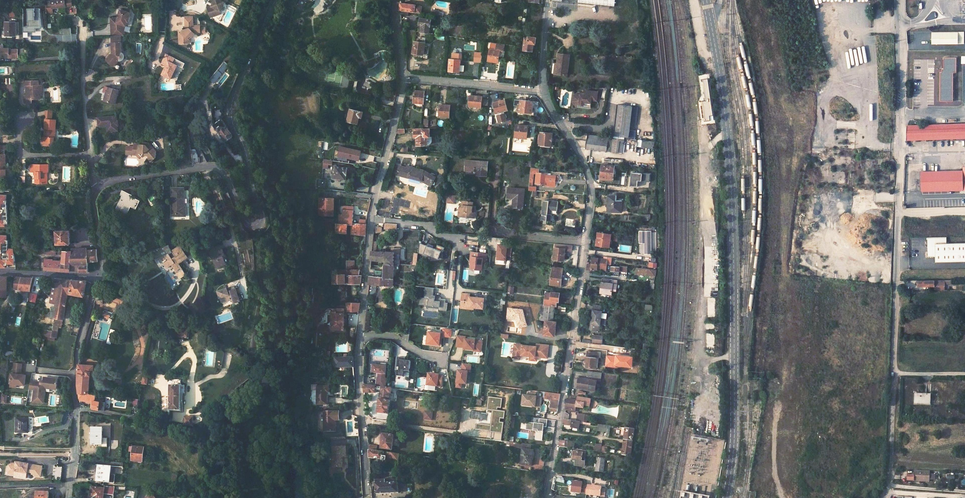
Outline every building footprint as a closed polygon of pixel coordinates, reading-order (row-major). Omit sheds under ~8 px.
[(220,4),(221,5),(220,7),(219,6),(214,8),(218,18),(224,15),(226,10),(228,11),(232,2),(236,1),(235,0),(222,0),(220,4)] [(417,6),(401,4),(401,11),(409,12),(421,14),(421,7),(417,7),(417,6)] [(41,15),(41,8),(29,8),(29,29),(35,29),(35,26),(42,26),(42,18),(40,18),(40,15),(41,15)] [(114,32),(128,32),(127,26),(130,26),(131,22),(132,23),(134,18),(132,17),(134,14),(125,11),(122,19),(113,19),(114,32)] [(193,18),(186,18),(186,28),(183,31),(182,32),(180,32),(180,43),(188,42),(188,38),(191,35),(192,36),(196,33),(198,31),(201,31),(200,27),(200,25),(194,25),(193,18)] [(432,20),(422,19),(421,26),(423,26),(422,33),(430,34),(432,20)] [(17,20),(7,20),(8,34),(18,34),(17,20)] [(958,32),(932,32),(932,44),(958,43),(958,32)] [(529,39),(526,39),(525,51),(534,51),(535,44),(536,44),(537,38),(529,37),(529,39)] [(121,41),(112,42),(113,53),(107,59),(112,64),(115,64),(119,60),(120,60),(122,60),(123,59),(124,58),(124,57),(125,56),(125,55),(124,54),(123,53),(123,52),(122,52),(121,41)] [(425,44),(415,42),(413,54),(424,56),(425,44)] [(498,63),(500,51),(504,52),(505,45),(498,44),(492,43),(491,50),(489,62),(498,63)] [(16,57),(15,49),(12,50),(12,47),(5,48),(5,44),(0,44),(0,58),(16,57)] [(166,65),(166,66),(167,66),(166,69),(165,68),(162,74),(171,78),(177,65),(173,62),(175,58),(166,53),(162,63),(166,65)] [(483,54),(475,53),(474,62),(482,63),(483,54)] [(463,54),(454,54),(453,60),(451,60),(450,72),(461,73),(461,66),(462,61),(463,54)] [(570,56),(558,54),(557,64),(556,75),(567,76),(570,56)] [(224,62),(210,79),(217,85),(227,73),(225,71),(226,69),(228,70),(231,66),(224,62)] [(707,78),(701,79),(704,100),(710,99),(707,78)] [(39,80),(26,81),(26,86),(28,86),(28,96),(26,96),(24,95),(24,103),(32,103),(32,100),(40,99),(40,95),(40,85),(39,85),(39,80)] [(115,102),(120,88),(106,83),(104,89),(106,90),(109,91),(106,99),(115,102)] [(584,96),(580,96),(578,96),(574,98),(574,103),(576,106),(583,107),(583,104),(590,104),(591,101),(596,102),(597,93),(585,91),(584,96)] [(415,92),(414,104),(423,104),(425,93),(415,92)] [(578,96),(580,96),(581,94),(577,94),(573,97),(572,103),(575,108),(590,109),(590,104),(583,104),(583,107),(576,106),(574,103),(574,98),(578,96)] [(471,96),(470,107),(482,108),(482,107),(482,101),(482,97),(471,96)] [(532,114),(533,102),(520,100),(520,105),(518,105),(518,112),(519,112),(519,113),(532,114)] [(505,101),(494,104),(497,114),(508,111),(505,101)] [(210,127),(214,124),(213,122),(211,105),(206,105),(207,124),(210,127)] [(440,110),(440,118),(450,118),(451,106),(441,105),(440,110)] [(639,108),(619,106),(615,137),(636,140),(637,131),(631,130),(631,126),(637,126),(639,108)] [(48,109),(45,109),(45,119),(52,119),(53,109),(48,109)] [(363,113),(351,110),(348,122),(358,125),(359,120),(362,121),(363,113)] [(117,115),(98,117),(99,125),(107,124),(108,129),(119,128),(118,125),(119,125),(119,120),(118,120),(117,115)] [(52,119),(45,119),(44,137),(41,137),(41,142),(49,142),(49,138),(54,137),(55,137),(55,119),(52,119)] [(223,119),(214,124),(225,140),(233,134),(223,119)] [(964,138),(964,124),(907,126),(906,126),(906,143),(908,145),(908,139),(964,138)] [(517,126),(516,138),(527,139),(529,127),(517,126)] [(417,138),(418,146),(428,146),(428,145),(428,138),(430,137),(430,130),(423,130),(423,129),(415,129),(415,138),(417,138)] [(539,135),(538,145),(540,145),(540,146),(551,147),(553,134),(541,133),(541,136),(539,135)] [(609,138),(588,135),(587,149),(590,149),(607,152),(609,138)] [(624,140),(609,138),(607,152),(622,154),(624,140)] [(147,153),(150,153),(150,156),(153,159),(158,155),(158,148),(150,140),(146,140),(146,142),(135,141),(134,144),(134,152),(138,152),(140,150),(145,151),(145,153),(147,153)] [(359,161),(361,150),(340,145),(337,156),(359,161)] [(328,169),(328,165),(332,165),(333,160),(323,159),(322,168),(328,169)] [(487,163),(466,161),(466,170),(477,172),(477,175),(487,176),(487,163)] [(47,162),(30,162),(30,170),(34,170),(35,181),(44,181),(44,170),(47,169),(47,162)] [(406,168),(399,166),(396,175),(408,178),(408,177),(421,181),(430,186),(435,177),(424,171),(408,167),(407,167),(406,167),(406,168)] [(615,167),(603,166),(602,180),(614,181),(614,178),(614,175),(615,167)] [(916,192),(964,191),(964,167),(962,167),(963,171),(916,172),(916,192)] [(348,169),(336,168),(335,175),(334,175),(333,178),(338,179),(343,180),(346,180),(347,175),(348,174),(349,171),(348,170),(348,169)] [(537,175),(536,184),(546,185),(556,185),(556,181),(556,177),(547,176),(547,174),(539,173),(539,172),(534,171),(534,174),(537,175)] [(327,181),(319,181),(319,189),(327,189),(327,181)] [(637,181),(631,181),(630,188),(637,189),(639,189),(640,182),(637,182),(637,181)] [(184,188),(172,188),(172,214),(176,214),(176,216),(185,216),(185,207),(184,207),(184,188)] [(523,208),(525,190),(509,188),(508,198),(514,199),(513,207),(523,208)] [(132,194),(122,189),(119,196),(121,197),(114,211),(125,217),(131,205),(136,208),(140,201),(131,196),(132,194)] [(0,194),(0,225),(5,225),(5,221),(9,221),(7,199),(7,194),(0,194)] [(617,197),(609,196),(607,212),(620,214),(622,203),(617,202),(617,197)] [(334,198),(321,198),(320,215),(333,216),(334,198)] [(463,198),(461,218),(473,219),(475,219),(475,214),(474,213),(475,207),(473,207),(473,203),(470,203),(471,199),(463,198)] [(544,202),(542,221),(550,222),(551,215),(549,215),(550,211),(557,212),(558,203),(544,202)] [(353,207),(343,206),(342,215),(339,215),(339,224),(349,225),(352,225),(352,224),(353,207)] [(339,224),(337,224),(337,233),(348,234),(349,225),(339,224)] [(360,224),(352,224),(352,225),(352,234),(366,236),(366,229),(367,225),(366,225),(360,224)] [(56,228),(57,242),(66,242),(66,246),(71,246),(70,230),(73,230),(73,228),(56,228)] [(612,235),(599,233),(597,246),(610,247),(612,235)] [(8,266),(8,263),(8,258),(15,258),(14,248),(8,248),(9,239),(6,239),(6,235),(0,235),(0,266),(8,266)] [(927,237),(928,247),(964,246),(964,243),(947,243),(947,237),(927,237)] [(555,244),(553,260),(564,261),(566,245),(555,244)] [(221,246),(211,251),(218,268),(226,265),(223,256),(225,255),(221,246)] [(928,247),(928,257),(935,257),(935,262),(964,262),(964,246),(928,247)] [(88,247),(73,248),(71,261),(79,262),(80,263),(87,263),(88,258),(88,247)] [(97,247),(88,247),(88,258),(98,258),(97,247)] [(39,248),(39,253),(57,252),(57,250),(62,250),(62,251),(64,252),(63,258),(53,258),(53,257),(45,257),(45,267),(70,269),(71,261),(73,248),(47,248),(39,248)] [(168,257),(158,258),(162,265),(163,264),(166,270),(169,268),(174,277),(180,274),(177,267),(187,261),(180,249),(171,254),(174,260),(171,262),(168,257)] [(372,252),(371,261),(385,262),(385,264),(394,264),(395,253),(384,252),(384,253),(372,252)] [(486,263),(487,254),(471,252),(471,257),(470,262),(471,262),(471,264),(471,270),(482,271),(483,263),(486,263)] [(98,258),(88,258),(87,263),(89,270),(99,270),(98,258)] [(592,265),(587,265),(587,270),(592,271),(592,269),(601,270),(601,263),(598,263),(599,259),(593,259),(592,265)] [(607,260),(599,259),(598,263),(601,263),(601,270),(606,271),(607,260)] [(79,262),(71,261),(70,269),(78,270),(79,262)] [(385,264),(384,278),(394,279),(394,264),(385,264)] [(553,267),(551,285),(561,286),(563,268),(553,267)] [(655,270),(637,268),(636,274),(655,276),(655,270)] [(339,274),(330,274),(330,282),(331,282),(332,283),(333,285),(334,285),(334,282),(345,282),(345,285),(361,285),(362,276),(347,276),(347,274),(339,274)] [(0,277),(0,297),(7,297),(8,278),(0,277)] [(374,277),(370,277),(369,285),(376,285),(382,285),(386,286),(393,286),(394,279),(384,278),(381,278),(374,277)] [(16,278),(15,287),(20,288),(19,290),(20,290),(23,291),(22,293),(26,293),(27,291),(30,291),(33,279),(16,278)] [(618,280),(603,278),(602,286),(601,293),(612,294),(612,289),(612,287),(617,288),(618,280)] [(61,280),(54,280),(53,287),(50,303),(52,304),(57,304),(61,280)] [(87,282),(61,280),(57,304),(54,318),(53,327),(52,332),(56,333),(57,328),(58,324),(62,325),(63,320),(64,320),(68,295),(84,297),(87,282)] [(376,285),(369,285),(368,295),(368,298),(374,298),(375,295),(376,285)] [(227,290),(218,294),(222,305),(233,301),(235,306),(241,303),(236,290),(228,293),(227,290)] [(547,293),(545,305),(555,306),(559,306),(560,304),(559,304),(560,293),(552,292),(552,293),(547,293)] [(37,295),(31,293),(29,301),(35,303),(37,295)] [(483,309),(484,298),(470,297),(470,295),(462,294),(461,305),(468,306),(468,307),(472,308),(474,308),(483,309)] [(329,309),(317,319),(317,323),(328,323),(328,314),(332,314),(332,330),(345,330),(345,312),(357,312),(358,303),(347,303),(347,307),(347,309),(336,309),(329,309)] [(554,322),(555,306),(545,305),(545,309),(541,309),(540,315),(544,315),(543,321),(546,321),(544,335),(555,336),(556,322),(554,322)] [(601,326),(603,308),(594,306),(592,325),(591,330),(600,331),(601,326)] [(189,329),(178,328),(177,337),(188,338),(189,329)] [(537,345),(515,343),(514,353),(516,355),(520,355),(521,354),(531,355),(538,356),(548,357),(550,344),(538,343),(537,345)] [(588,357),(587,356),(585,367),(598,368),(600,358),(597,358),(588,357)] [(22,365),(14,363),(13,374),(11,374),(10,384),(24,386),(26,376),(21,375),(22,365)] [(93,366),(79,365),(78,378),(78,386),(79,394),(89,393),(90,373),(93,373),(93,366)] [(591,379),(579,377),(578,386),(584,387),(584,388),(589,389),(591,379)] [(43,381),(40,381),(40,383),(31,382),(29,389),(33,390),(32,402),(43,403),(44,391),(42,391),(42,388),(50,389),(50,387),(56,387),(57,379),(46,378),(45,382),(43,381)] [(908,383),(907,393),(923,394),(924,388),(922,388),(922,384),(908,383)] [(329,385),(318,385),(318,384),(312,384),(312,389),(318,389),(317,403),(327,404),(328,392),(329,392),(329,385)] [(363,385),(364,393),(375,394),(375,387),(363,385)] [(180,386),(169,386),(169,411),(180,411),(180,386)] [(379,400),(378,413),(388,415),(392,389),(382,388),(381,400),(379,400)] [(89,393),(79,394),(79,399),(94,401),(93,409),(104,411),(105,403),(100,402),(100,401),(95,400),(96,394),(89,393)] [(576,407),(584,408),(584,405),(590,406),(591,398),(578,397),(578,400),(568,399),(566,408),(566,409),(572,409),(576,410),(576,407)] [(340,412),(325,413),(326,432),(338,432),(337,421),(340,420),(340,412)] [(29,419),(17,418),(15,433),(28,434),(29,419)] [(193,419),(185,418),(185,425),(193,426),(193,419)] [(577,429),(579,429),(580,422),(578,422),(564,420),(563,425),(572,426),(572,428),(577,429)] [(610,426),(597,424),(596,431),(609,432),(610,426)] [(634,429),(625,428),(622,455),(630,457),(634,429)] [(102,430),(91,429),(90,445),(100,446),(102,430)] [(394,436),(383,435),(381,449),(392,450),(394,436)] [(507,442),(505,442),(505,447),(510,447),(516,448),(515,449),(522,450),(522,449),(523,444),(507,442)] [(346,447),(333,448),(333,468),(343,468),(343,457),(346,457),(346,447)] [(144,449),(133,448),(132,461),(143,462),(144,449)] [(532,466),(534,451),(531,450),(522,449),(522,450),(521,464),(532,466)] [(376,451),(370,451),(370,458),(382,460),(386,461),(386,460),(399,462),(400,454),(376,451)] [(582,461),(583,453),(574,451),(573,459),(576,460),(575,465),(581,465),(582,461)] [(604,459),(597,458),(596,465),(594,464),(593,467),(596,468),(595,471),(603,472),(604,459)] [(44,476),(46,467),(19,463),(18,467),(12,467),(12,473),(16,474),(17,473),(30,475),(30,474),(35,474),(36,475),(44,476)] [(96,482),(113,483),(114,476),(110,475),(110,467),(96,465),(95,478),(97,478),(96,482)] [(60,468),(52,467),(51,480),(59,480),(60,468)] [(908,480),(929,482),(929,479),(930,473),(930,471),(915,470),(914,475),(908,475),(908,480)] [(386,480),(371,481),(371,487),(376,487),(377,494),(399,493),(398,483),(386,483),(386,480)] [(87,497),(103,497),(104,494),(113,496),(115,488),(104,487),(104,489),(92,488),(91,492),(88,492),(87,497)]
